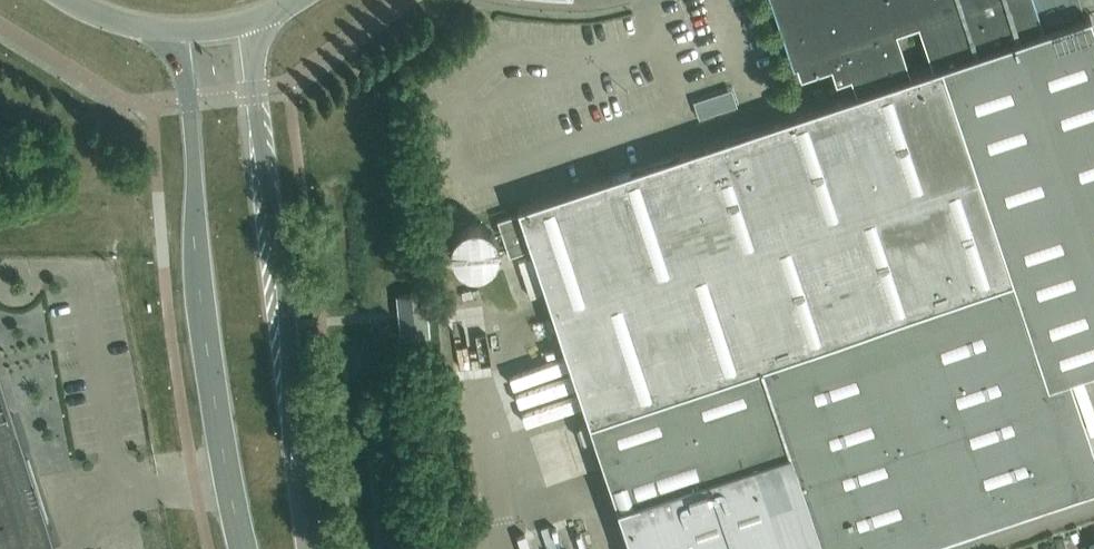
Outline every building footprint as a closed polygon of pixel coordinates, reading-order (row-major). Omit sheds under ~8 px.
[(1089,14),(1040,31),(1030,0),(774,0),(800,78),(831,68),(836,83),(850,78),(856,93),(517,206),(519,211),(531,246),(589,420),(578,424),(583,438),(594,435),(632,548),(901,548),(1083,488),(1047,380),(1093,364),(1093,28),(1089,14)] [(823,86),(812,89),(815,101),(826,97),(823,86)] [(531,246),(519,211),(497,218),(509,253),(531,246)] [(478,221),(475,221),(472,221),(469,222),(466,223),(463,224),(461,226),(458,227),(456,230),(454,232),(453,235),(451,238),(451,241),(450,244),(450,247),(451,250),(451,253),(452,255),(454,258),(455,261),(458,263),(460,265),(462,267),(465,268),(468,269),(471,270),(474,270),(477,270),(480,269),(483,268),(486,267),(488,265),(491,264),(493,261),(495,259),(496,256),(498,253),(498,250),(499,247),(499,244),(499,241),(498,238),(497,236),(495,233),(494,230),(491,228),(489,226),(487,224),(484,223),(481,222),(478,221)] [(427,333),(423,291),(398,294),(402,335),(427,333)] [(54,542),(13,411),(7,413),(0,392),(0,548),(31,548),(54,542)]
